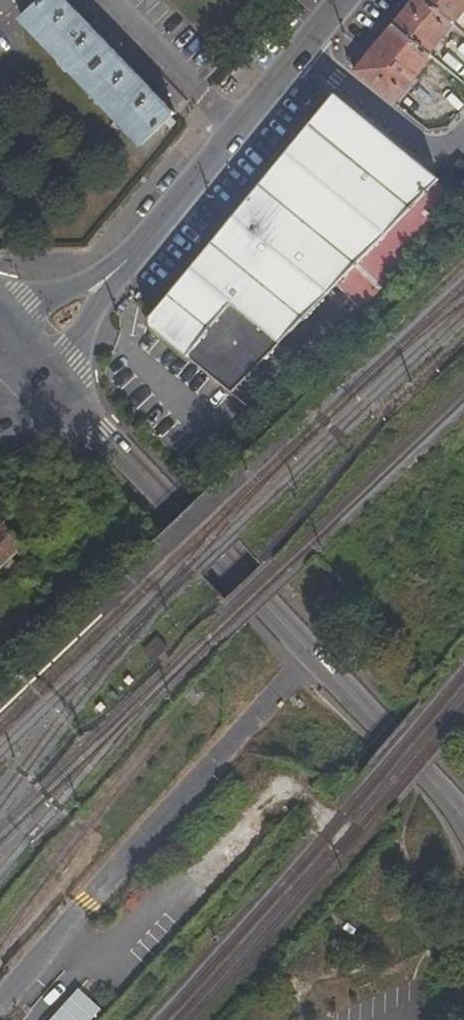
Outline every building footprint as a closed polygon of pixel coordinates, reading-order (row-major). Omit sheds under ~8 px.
[(175,114),(63,0),(45,0),(25,20),(144,144),(175,114)] [(425,0),(415,0),(393,25),(429,54),(454,23),(425,0)] [(454,23),(463,32),(463,0),(425,0),(454,23)] [(429,54),(393,25),(355,73),(393,104),(432,57),(429,54)] [(174,310),(156,331),(232,393),(439,179),(336,95),(252,196),(165,303),(174,310)] [(449,169),(439,179),(448,189),(463,173),(463,162),(460,158),(449,169)] [(165,303),(151,321),(156,331),(174,310),(165,303)] [(44,508),(55,519),(62,511),(52,500),(44,508)] [(0,527),(0,572),(3,570),(9,576),(18,567),(12,560),(24,549),(2,525),(0,527)] [(109,1006),(86,984),(50,1019),(95,1019),(109,1006)]
